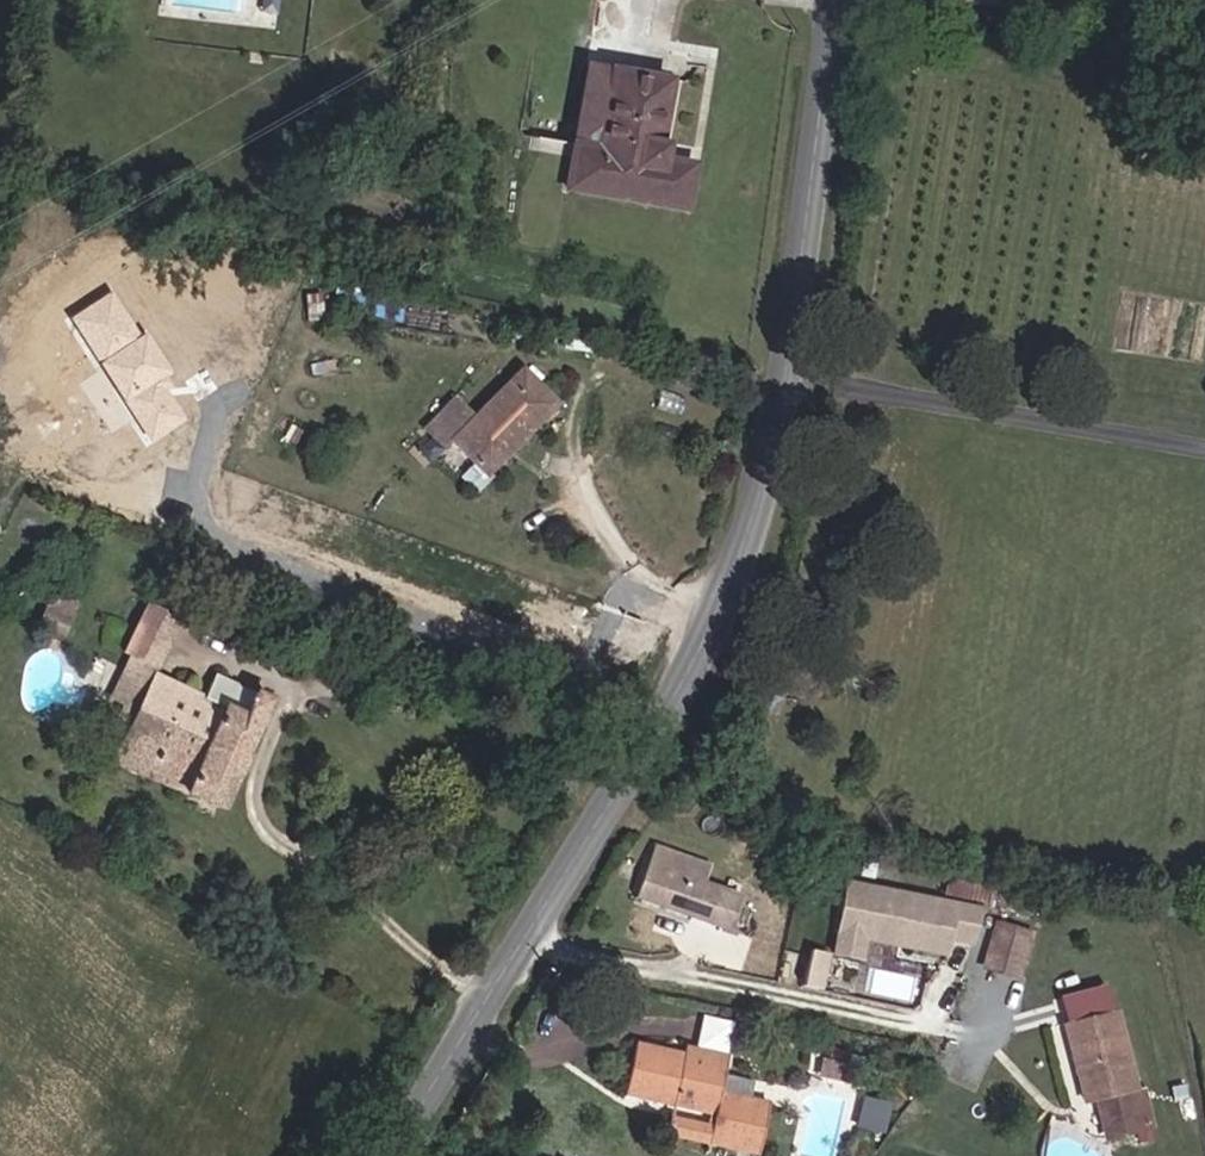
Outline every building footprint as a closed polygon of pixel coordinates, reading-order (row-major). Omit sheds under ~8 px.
[(596,160),(611,71),(587,67),(571,156),(596,160)] [(686,210),(694,165),(665,160),(656,159),(659,142),(669,80),(611,71),(596,160),(571,156),(566,189),(686,210)] [(665,160),(668,144),(659,142),(656,159),(665,160)] [(511,450),(556,404),(522,370),(473,420),(453,440),(487,474),(506,454),(502,450),(507,446),(511,450)] [(473,420),(453,400),(424,429),(444,449),(453,440),(473,420)] [(511,450),(507,446),(502,450),(506,454),(511,450)] [(63,635),(76,604),(52,593),(39,624),(63,635)] [(219,809),(276,682),(171,636),(178,622),(146,606),(124,651),(129,654),(108,698),(133,711),(123,732),(110,761),(219,809)] [(123,732),(133,711),(108,698),(98,719),(123,732)] [(738,898),(702,885),(709,866),(653,846),(634,897),(726,930),(738,898)] [(972,944),(982,910),(847,883),(833,954),(860,960),(865,939),(946,955),(949,939),(972,944)] [(1015,978),(1028,934),(997,925),(984,968),(1015,978)] [(823,989),(830,951),(811,947),(803,985),(823,989)] [(827,987),(844,988),(847,959),(830,958),(827,987)] [(1133,1091),(1112,1011),(1063,1024),(1080,1091),(1108,1083),(1112,1097),(1133,1092),(1133,1091)] [(719,1095),(723,1076),(727,1058),(684,1048),(683,1055),(634,1044),(623,1095),(671,1105),(713,1115),(707,1144),(756,1155),(768,1105),(749,1101),(719,1095)] [(844,1083),(848,1065),(820,1059),(816,1076),(844,1083)] [(857,1085),(861,1068),(848,1065),(844,1083),(857,1085)] [(905,1100),(917,1080),(904,1071),(891,1091),(905,1100)] [(749,1101),(753,1083),(723,1076),(719,1095),(749,1101)] [(1150,1128),(1140,1089),(1133,1091),(1133,1092),(1112,1097),(1108,1083),(1080,1091),(1084,1106),(1097,1102),(1107,1139),(1150,1128)] [(707,1144),(713,1115),(671,1105),(665,1135),(707,1144)]
